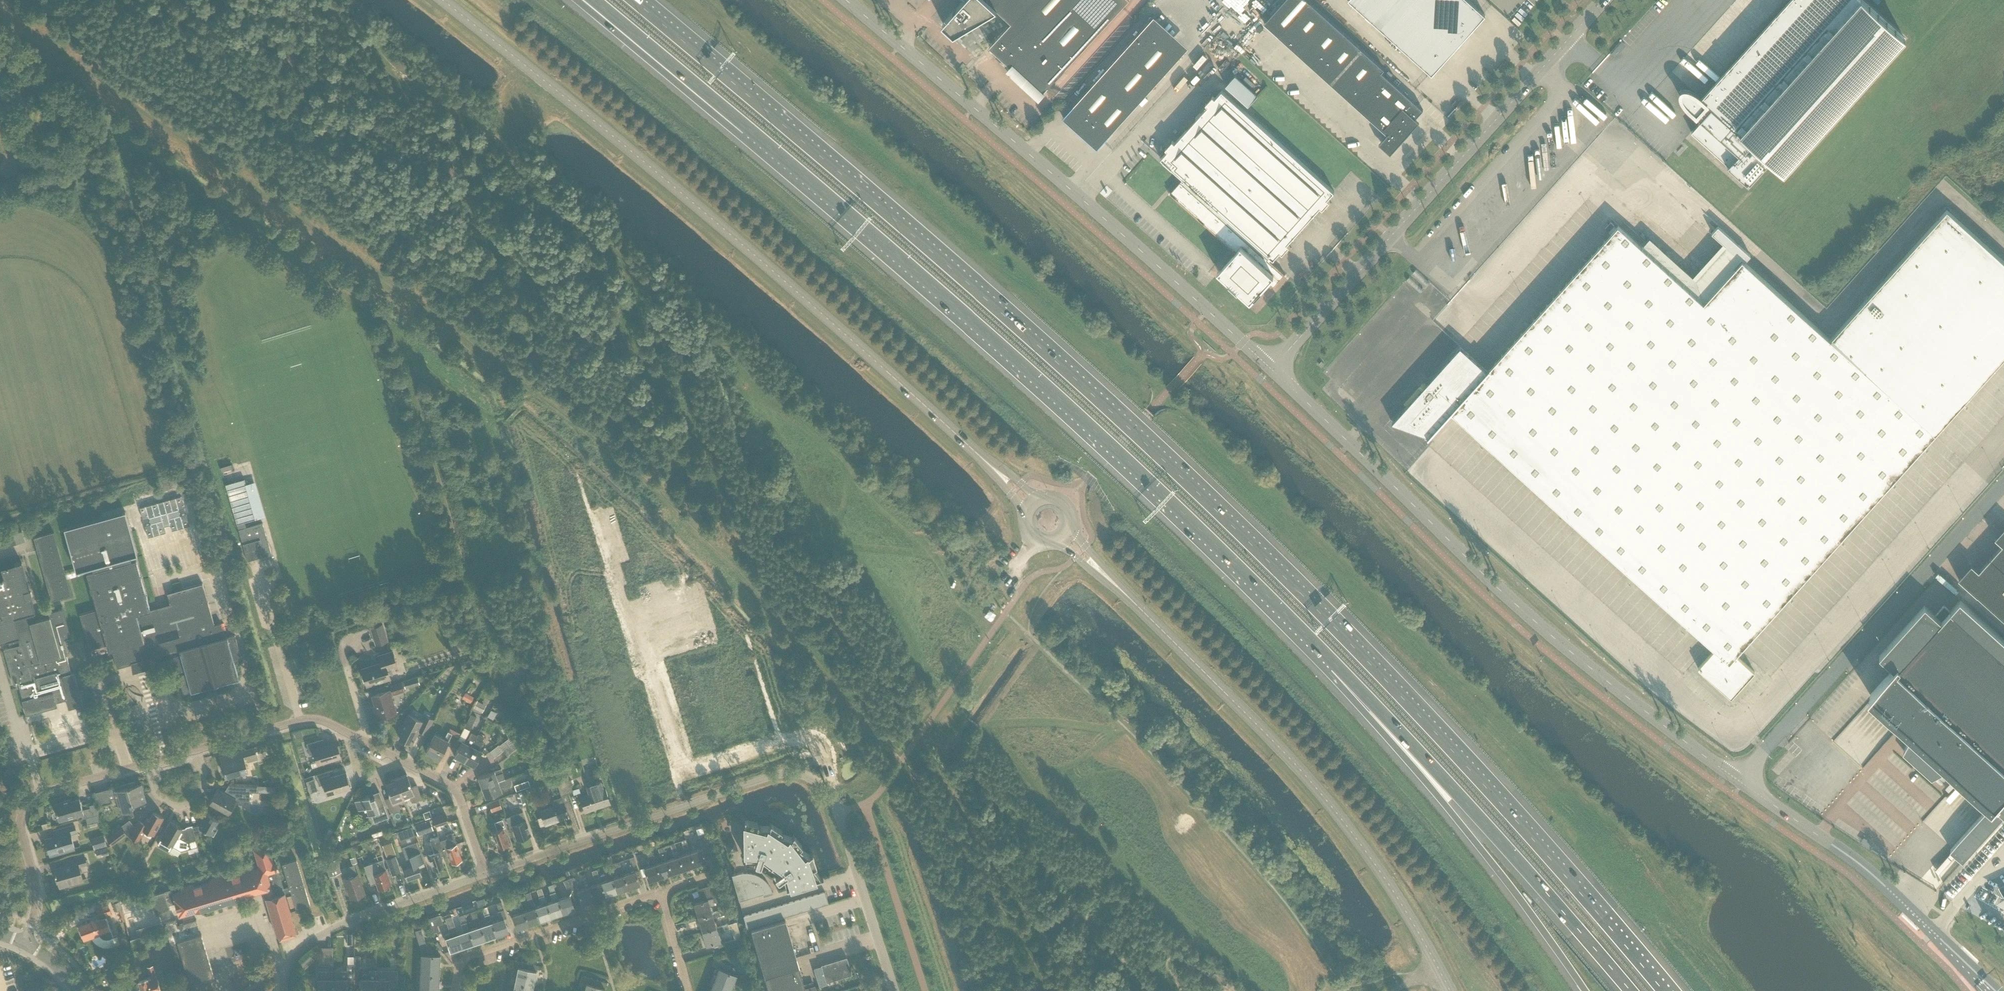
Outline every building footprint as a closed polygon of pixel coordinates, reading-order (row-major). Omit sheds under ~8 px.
[(990,46),(990,47),(1033,0),(964,0),(943,23),(955,34),(970,25),(974,29),(979,25),(976,22),(997,9),(1011,23),(990,46)] [(1012,67),(1074,0),(1033,0),(990,47),(998,55),(996,57),(1001,62),(1003,59),(1012,67)] [(1028,82),(1025,84),(1030,89),(1033,86),(1041,94),(1128,0),(1074,0),(1012,67),(1028,82)] [(1385,68),(1308,0),(1285,0),(1266,21),(1390,133),(1382,143),(1391,151),(1417,121),(1415,119),(1423,109),(1382,71),(1385,68)] [(1469,0),(1361,0),(1356,6),(1432,75),(1486,15),(1469,0)] [(1906,38),(1863,0),(1789,0),(1703,96),(1700,92),(1697,95),(1691,91),(1687,90),(1681,91),(1680,95),(1684,103),(1688,108),(1686,110),(1693,117),(1695,115),(1702,120),(1692,132),(1729,165),(1728,165),(1749,184),(1770,161),(1784,173),(1906,38)] [(1062,118),(1097,148),(1189,46),(1154,16),(1062,118)] [(1248,106),(1257,95),(1235,75),(1226,86),(1248,106)] [(1217,271),(1250,301),(1268,281),(1274,286),(1285,274),(1270,260),(1271,258),(1273,259),(1280,252),(1282,254),(1289,246),(1287,244),(1320,207),(1322,209),(1329,201),(1327,199),(1334,191),(1222,90),(1215,98),(1213,96),(1206,104),(1208,106),(1175,143),(1173,141),(1166,149),(1168,151),(1161,159),(1183,179),(1170,193),(1235,251),(1217,271)] [(1742,260),(1704,302),(1618,225),(1490,368),(1489,368),(1487,370),(1461,347),(1427,384),(1421,379),(1417,385),(1422,389),(1393,422),(1429,435),(1428,436),(1429,437),(1452,412),(1715,649),(1698,668),(1731,698),(1755,672),(1736,655),(2003,357),(2003,261),(1947,209),(1830,339),(1744,261),(1751,254),(1718,225),(1712,232),(1742,260)] [(239,524),(256,519),(245,478),(228,483),(239,524)] [(142,528),(187,516),(183,504),(139,516),(142,528)] [(234,660),(242,658),(235,634),(225,637),(221,623),(214,625),(203,583),(167,593),(170,604),(150,609),(136,559),(131,560),(130,556),(137,554),(125,511),(64,528),(76,571),(92,566),(93,571),(87,573),(91,589),(90,589),(92,596),(93,595),(97,609),(80,614),(89,649),(107,644),(109,651),(112,650),(117,668),(179,650),(186,673),(178,675),(183,694),(191,691),(191,692),(239,678),(234,660)] [(238,529),(247,561),(272,554),(263,522),(238,529)] [(2003,570),(2003,528),(1995,538),(2002,544),(1990,558),(2003,570)] [(0,536),(0,546),(16,542),(14,532),(0,536)] [(71,595),(54,533),(34,538),(52,600),(71,595)] [(2003,620),(2003,570),(1990,558),(1979,571),(1972,564),(1959,579),(2003,620)] [(0,578),(0,641),(7,639),(10,647),(4,649),(9,664),(9,668),(10,669),(14,683),(14,684),(18,682),(23,700),(22,700),(27,714),(57,706),(56,702),(66,699),(69,708),(83,704),(74,672),(71,673),(66,655),(68,654),(64,639),(71,637),(63,608),(49,612),(50,616),(38,619),(35,620),(33,612),(35,611),(24,569),(22,561),(1,567),(4,577),(0,578)] [(1894,669),(1871,694),(1870,695),(1917,737),(1913,741),(1910,739),(1904,751),(1934,778),(1945,771),(1943,768),(1947,764),(1991,804),(1951,848),(1964,860),(2003,816),(2003,642),(1959,601),(1950,610),(1944,605),(1936,614),(1925,605),(1879,656),(1894,669)] [(383,624),(371,628),(376,644),(388,640),(383,624)] [(362,669),(367,685),(382,681),(390,679),(387,669),(396,666),(392,651),(379,655),(381,663),(362,669)] [(132,662),(133,672),(153,666),(149,657),(132,662)] [(405,688),(420,684),(418,677),(403,682),(405,688)] [(374,709),(377,718),(393,713),(391,705),(394,704),(391,695),(404,691),(401,681),(390,685),(392,690),(372,696),(376,709),(374,709)] [(462,698),(471,703),(474,697),(465,692),(462,698)] [(482,712),(485,706),(477,701),(473,708),(482,712)] [(491,710),(488,717),(493,720),(496,713),(491,710)] [(403,730),(400,738),(411,744),(419,729),(426,733),(433,719),(425,715),(422,721),(409,714),(401,729),(403,730)] [(469,730),(476,716),(471,714),(464,727),(469,730)] [(513,728),(508,718),(499,723),(503,733),(513,728)] [(426,751),(439,758),(446,744),(453,747),(460,732),(450,727),(444,738),(435,733),(426,751)] [(301,730),(294,732),(296,738),(303,736),(301,730)] [(477,735),(471,732),(466,742),(462,740),(454,756),(464,761),(475,740),(478,734),(477,735)] [(478,734),(475,740),(464,761),(474,766),(482,750),(479,749),(483,742),(481,741),(484,736),(478,734)] [(509,738),(499,745),(503,750),(513,743),(509,738)] [(315,753),(318,764),(341,757),(336,742),(321,746),(319,740),(306,744),(310,755),(315,753)] [(517,747),(516,747),(513,743),(503,750),(507,755),(517,747)] [(268,756),(265,744),(219,757),(225,777),(248,771),(245,761),(247,760),(247,761),(268,756)] [(482,787),(498,781),(505,778),(502,768),(478,777),(482,787)] [(350,788),(345,773),(330,777),(328,771),(316,774),(319,785),(324,784),(327,795),(350,788)] [(396,778),(403,797),(409,794),(412,802),(422,798),(417,785),(412,787),(407,774),(396,778)] [(561,776),(567,793),(573,791),(568,774),(561,776)] [(505,778),(498,781),(482,787),(485,797),(502,791),(501,789),(504,788),(505,790),(508,788),(511,785),(511,780),(510,776),(505,778)] [(555,778),(561,795),(567,793),(561,776),(555,778)] [(314,778),(306,780),(308,788),(316,786),(314,778)] [(396,778),(391,780),(391,782),(386,784),(391,796),(385,798),(390,811),(400,808),(397,801),(404,798),(403,797),(396,778)] [(516,791),(530,785),(528,780),(514,785),(516,791)] [(610,803),(605,788),(603,789),(601,781),(586,786),(589,794),(580,796),(585,811),(610,803)] [(146,801),(141,783),(134,785),(133,782),(94,792),(98,806),(111,803),(110,801),(119,798),(123,812),(134,809),(133,804),(146,801)] [(230,783),(224,792),(218,788),(214,794),(211,798),(212,799),(210,802),(221,808),(220,809),(224,812),(225,810),(228,812),(231,807),(232,807),(233,805),(233,804),(236,800),(250,801),(250,791),(258,792),(259,785),(230,783)] [(516,792),(520,807),(527,805),(523,790),(516,792)] [(371,813),(374,822),(389,817),(379,791),(355,800),(358,810),(364,808),(366,815),(371,813)] [(554,806),(540,811),(542,816),(538,818),(541,826),(569,817),(564,802),(563,803),(561,797),(552,800),(554,806)] [(71,800),(70,799),(55,803),(57,810),(56,811),(59,821),(82,814),(83,818),(86,817),(88,824),(99,821),(97,814),(99,813),(96,803),(89,805),(90,807),(83,809),(80,798),(71,800)] [(492,811),(502,808),(499,800),(489,804),(492,811)] [(216,824),(219,819),(204,810),(202,813),(203,814),(201,818),(197,816),(196,816),(198,823),(192,825),(195,835),(200,834),(204,828),(214,833),(218,826),(216,824)] [(163,817),(154,812),(149,820),(146,818),(144,823),(139,820),(130,835),(137,839),(143,828),(154,834),(163,817)] [(518,839),(519,838),(520,839),(525,838),(525,836),(530,835),(529,831),(529,830),(523,812),(507,817),(506,817),(509,826),(513,825),(518,839)] [(446,813),(432,818),(435,825),(448,821),(446,813)] [(498,847),(508,843),(503,828),(505,827),(502,819),(495,822),(497,829),(492,831),(494,838),(495,837),(498,847)] [(786,887),(786,888),(823,877),(823,876),(820,877),(814,868),(816,866),(812,854),(812,853),(810,856),(800,848),(802,845),(794,835),(793,834),(791,837),(781,833),(782,830),(771,823),(770,823),(769,826),(758,826),(758,823),(745,819),(744,819),(745,858),(746,858),(754,857),(755,863),(760,865),(762,860),(780,872),(775,876),(779,881),(784,878),(786,887)] [(418,835),(433,830),(430,820),(414,825),(418,835)] [(161,838),(157,844),(170,851),(173,845),(182,850),(190,848),(198,846),(192,825),(182,828),(170,821),(161,838)] [(45,836),(47,839),(50,853),(74,846),(70,833),(77,831),(75,825),(54,831),(54,833),(45,836)] [(412,826),(396,832),(399,840),(415,835),(412,826)] [(112,845),(127,834),(122,827),(107,838),(112,845)] [(329,828),(323,839),(328,841),(333,830),(329,828)] [(450,855),(453,863),(461,860),(458,850),(459,850),(453,832),(446,835),(447,838),(440,841),(438,836),(430,839),(434,852),(428,854),(430,860),(431,860),(434,869),(443,866),(441,860),(442,860),(441,856),(445,854),(447,856),(450,855)] [(704,833),(697,835),(700,844),(707,842),(704,833)] [(95,849),(107,845),(104,834),(92,838),(95,849)] [(679,856),(683,869),(695,865),(690,852),(691,851),(686,838),(681,839),(686,853),(679,856)] [(420,851),(416,842),(407,845),(411,855),(420,851)] [(667,859),(672,873),(683,869),(679,856),(674,842),(669,843),(674,857),(667,859)] [(728,851),(737,848),(735,842),(726,844),(728,851)] [(393,843),(381,847),(385,858),(397,854),(393,843)] [(266,898),(277,934),(278,934),(280,940),(296,935),(294,929),(296,929),(285,893),(291,891),(296,909),(310,905),(297,859),(282,863),(289,886),(283,888),(276,862),(274,863),(268,845),(254,849),(259,867),(251,870),(250,867),(238,871),(239,873),(223,878),(222,875),(210,879),(211,882),(194,887),(193,884),(181,888),(182,891),(173,893),(172,889),(150,896),(155,915),(170,910),(169,905),(176,902),(179,915),(265,889),(268,898),(266,898)] [(656,863),(660,877),(672,873),(667,859),(662,846),(658,847),(662,861),(656,863)] [(97,857),(109,854),(107,847),(95,850),(97,857)] [(695,865),(706,861),(702,848),(691,851),(690,852),(695,865)] [(656,863),(651,850),(646,851),(648,856),(645,857),(648,866),(644,867),(648,881),(660,877),(656,863)] [(403,868),(407,879),(421,874),(418,863),(423,861),(420,852),(411,855),(414,864),(403,868)] [(54,865),(55,869),(60,885),(83,879),(79,865),(87,863),(84,854),(63,860),(64,862),(54,865)] [(386,859),(392,875),(401,871),(395,856),(386,859)] [(337,858),(325,862),(330,876),(341,872),(337,858)] [(383,859),(364,866),(371,885),(377,883),(379,889),(391,884),(386,869),(383,859)] [(615,862),(619,876),(612,878),(608,864),(617,891),(628,888),(619,860),(615,862)] [(628,888),(640,884),(635,870),(624,874),(619,860),(628,888)] [(352,875),(344,878),(352,898),(364,894),(357,873),(357,874),(354,864),(348,866),(352,875)] [(603,866),(605,871),(607,880),(601,882),(605,895),(617,891),(608,864),(603,866)] [(732,875),(739,901),(763,894),(763,895),(773,892),(773,891),(772,892),(771,888),(769,884),(766,881),(763,878),(760,876),(756,874),(752,873),(748,872),(744,872),(739,873),(733,875),(732,875)] [(568,877),(572,889),(577,887),(573,875),(568,877)] [(571,885),(572,889),(568,877),(564,879),(567,886),(571,885)] [(583,881),(585,887),(578,890),(582,903),(594,899),(589,886),(587,880),(583,881)] [(589,886),(594,899),(605,895),(601,882),(589,886)] [(716,883),(710,885),(714,897),(720,895),(716,883)] [(547,903),(551,916),(563,912),(558,899),(553,884),(548,885),(551,893),(550,893),(553,901),(547,903)] [(698,917),(712,913),(710,905),(714,904),(713,902),(721,900),(720,895),(714,897),(710,885),(704,887),(708,899),(694,903),(698,917)] [(535,907),(540,920),(551,916),(547,903),(541,887),(536,888),(539,896),(538,896),(541,905),(535,907)] [(525,891),(531,908),(524,911),(518,893),(518,894),(528,924),(540,920),(535,907),(529,890),(525,891)] [(825,891),(824,891),(743,916),(747,928),(828,904),(829,904),(825,891)] [(512,915),(517,928),(528,924),(518,894),(514,895),(519,912),(512,915)] [(558,899),(563,912),(574,909),(570,895),(558,899)] [(492,922),(497,935),(508,931),(504,918),(507,916),(501,899),(497,901),(499,909),(497,910),(500,919),(492,922)] [(119,901),(113,903),(115,911),(121,909),(119,901)] [(108,903),(96,907),(100,918),(106,916),(112,914),(108,903)] [(481,925),(485,939),(497,935),(492,922),(487,906),(482,908),(487,923),(481,925)] [(702,931),(716,927),(714,920),(719,919),(718,916),(725,914),(724,910),(712,913),(698,917),(702,931)] [(113,936),(106,916),(100,918),(94,920),(79,925),(80,928),(82,935),(83,935),(84,938),(99,932),(101,936),(105,937),(109,938),(113,936)] [(445,934),(450,951),(462,947),(458,933),(452,916),(445,919),(450,933),(445,934)] [(195,919),(196,919),(178,925),(176,918),(164,922),(176,965),(184,962),(190,982),(214,975),(201,933),(200,933),(196,920),(197,920),(196,919),(195,919)] [(792,942),(785,920),(751,930),(758,953),(792,942)] [(702,931),(706,945),(720,941),(718,932),(729,929),(727,923),(716,927),(702,931)] [(469,929),(474,943),(485,939),(481,925),(469,929)] [(415,930),(422,954),(429,954),(421,928),(415,930)] [(458,933),(462,947),(474,943),(469,929),(458,933)] [(140,936),(131,939),(133,948),(142,945),(140,936)] [(738,938),(724,942),(726,948),(740,945),(738,938)] [(164,956),(160,941),(149,945),(153,959),(164,956)] [(764,976),(798,965),(792,942),(758,953),(764,976)] [(440,955),(429,954),(422,954),(421,954),(421,964),(439,965),(440,955)] [(318,990),(333,990),(333,978),(333,962),(325,962),(325,956),(318,956),(318,970),(327,970),(327,978),(318,978),(318,990)] [(333,978),(333,990),(347,990),(347,983),(354,983),(354,976),(354,956),(354,964),(347,964),(347,970),(340,970),(340,978),(333,978)] [(827,982),(852,974),(846,957),(821,965),(821,966),(814,968),(819,986),(827,984),(827,982)] [(518,967),(516,977),(534,981),(536,970),(537,971),(538,965),(512,959),(511,965),(518,967)] [(719,967),(715,977),(733,984),(736,974),(737,974),(739,969),(715,959),(712,965),(719,967)] [(439,965),(421,964),(420,975),(439,976),(439,965)] [(157,974),(156,974),(153,965),(148,967),(150,976),(139,979),(143,990),(162,990),(157,974)] [(768,990),(816,990),(814,986),(805,988),(798,965),(764,976),(768,990)] [(369,973),(365,973),(362,976),(362,979),(361,979),(360,990),(375,990),(375,979),(375,970),(369,970),(369,973)] [(439,982),(439,976),(420,975),(420,982),(420,985),(439,986),(439,982)] [(584,990),(604,990),(605,988),(607,982),(582,975),(580,980),(587,982),(584,990)] [(534,981),(516,977),(514,987),(530,990),(532,990),(534,981)] [(733,984),(715,977),(711,987),(721,990),(730,990),(733,984)] [(375,990),(390,990),(390,979),(375,979),(375,990)]
